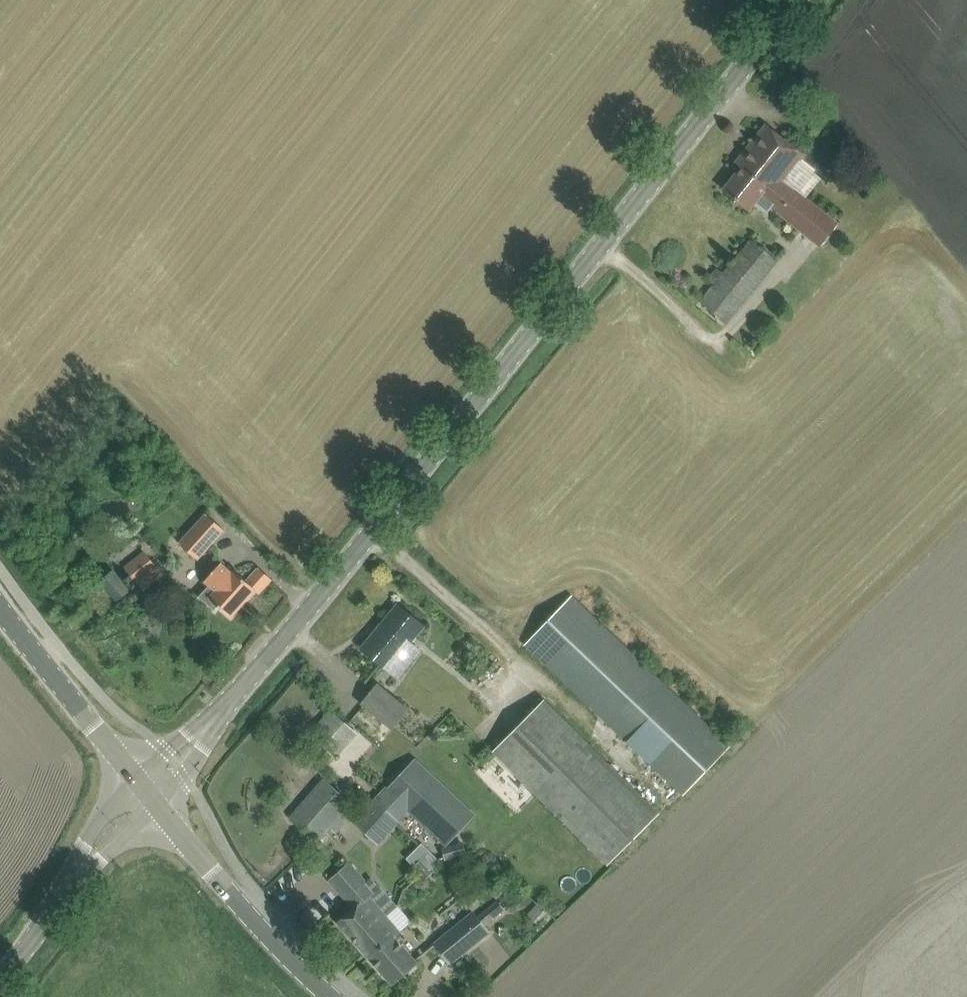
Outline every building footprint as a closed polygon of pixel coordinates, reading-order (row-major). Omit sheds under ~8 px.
[(744,167),(726,190),(749,208),(754,201),(768,213),(774,205),(779,209),(777,211),(820,245),(837,223),(805,197),(782,179),(797,161),(802,154),(766,126),(745,153),(747,155),(740,164),(744,167)] [(701,301),(727,323),(778,261),(752,239),(701,301)] [(207,512),(181,541),(199,557),(225,528),(207,512)] [(122,568),(135,584),(155,568),(141,552),(122,568)] [(199,596),(215,610),(216,609),(219,605),(231,616),(255,590),(259,593),(272,578),(259,567),(247,581),(235,570),(233,573),(221,563),(206,580),(210,584),(199,596)] [(101,580),(118,600),(130,590),(113,570),(101,580)] [(526,644),(684,795),(731,745),(573,595),(526,644)] [(364,648),(401,679),(426,650),(413,637),(423,625),(399,605),(364,648)] [(401,717),(405,712),(407,709),(378,685),(364,702),(393,726),(401,717)] [(546,700),(495,751),(609,864),(661,814),(546,700)] [(414,720),(405,712),(401,717),(403,718),(362,765),(370,773),(412,726),(410,725),(414,720)] [(336,714),(317,736),(337,753),(356,732),(336,714)] [(375,797),(354,821),(379,843),(401,819),(400,819),(409,809),(445,844),(475,813),(417,759),(388,789),(386,788),(377,798),(375,797)] [(325,781),(293,817),(320,840),(332,828),(342,817),(352,805),(325,781)] [(349,863),(330,878),(355,907),(339,922),(394,984),(418,963),(395,936),(412,922),(398,907),(388,917),(370,895),(375,892),(349,863)] [(473,911),(434,942),(451,963),(490,931),(473,911)]
